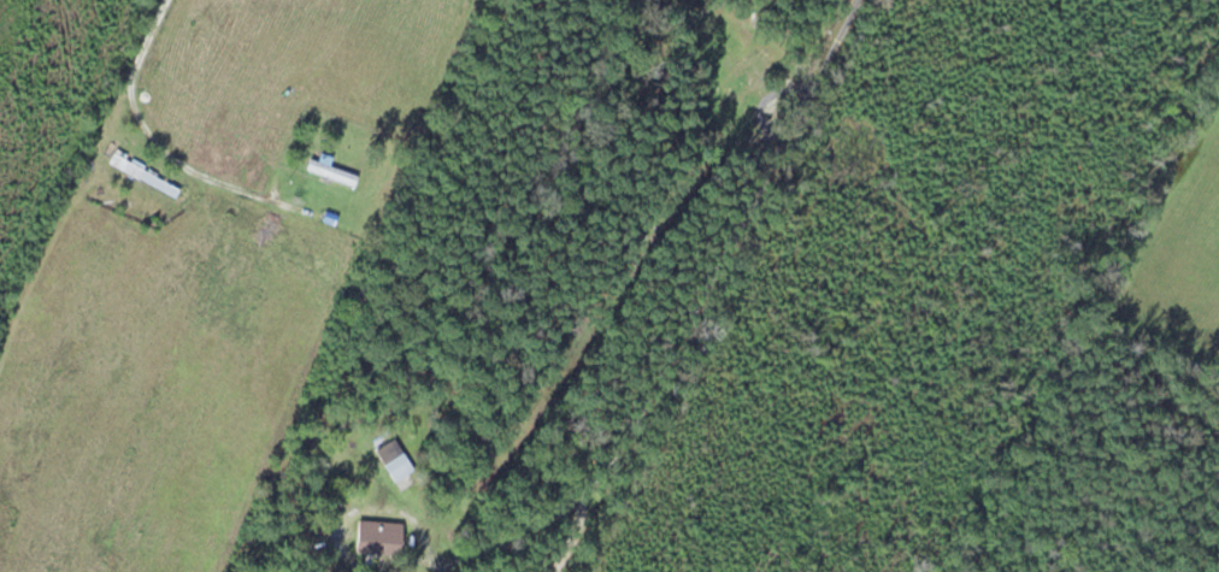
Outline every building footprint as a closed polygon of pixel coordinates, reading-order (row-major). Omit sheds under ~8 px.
[(304,170),(353,186),(356,175),(308,159),(304,170)] [(373,449),(393,483),(413,471),(393,437),(373,449)] [(399,555),(401,522),(354,519),(353,553),(399,555)]
